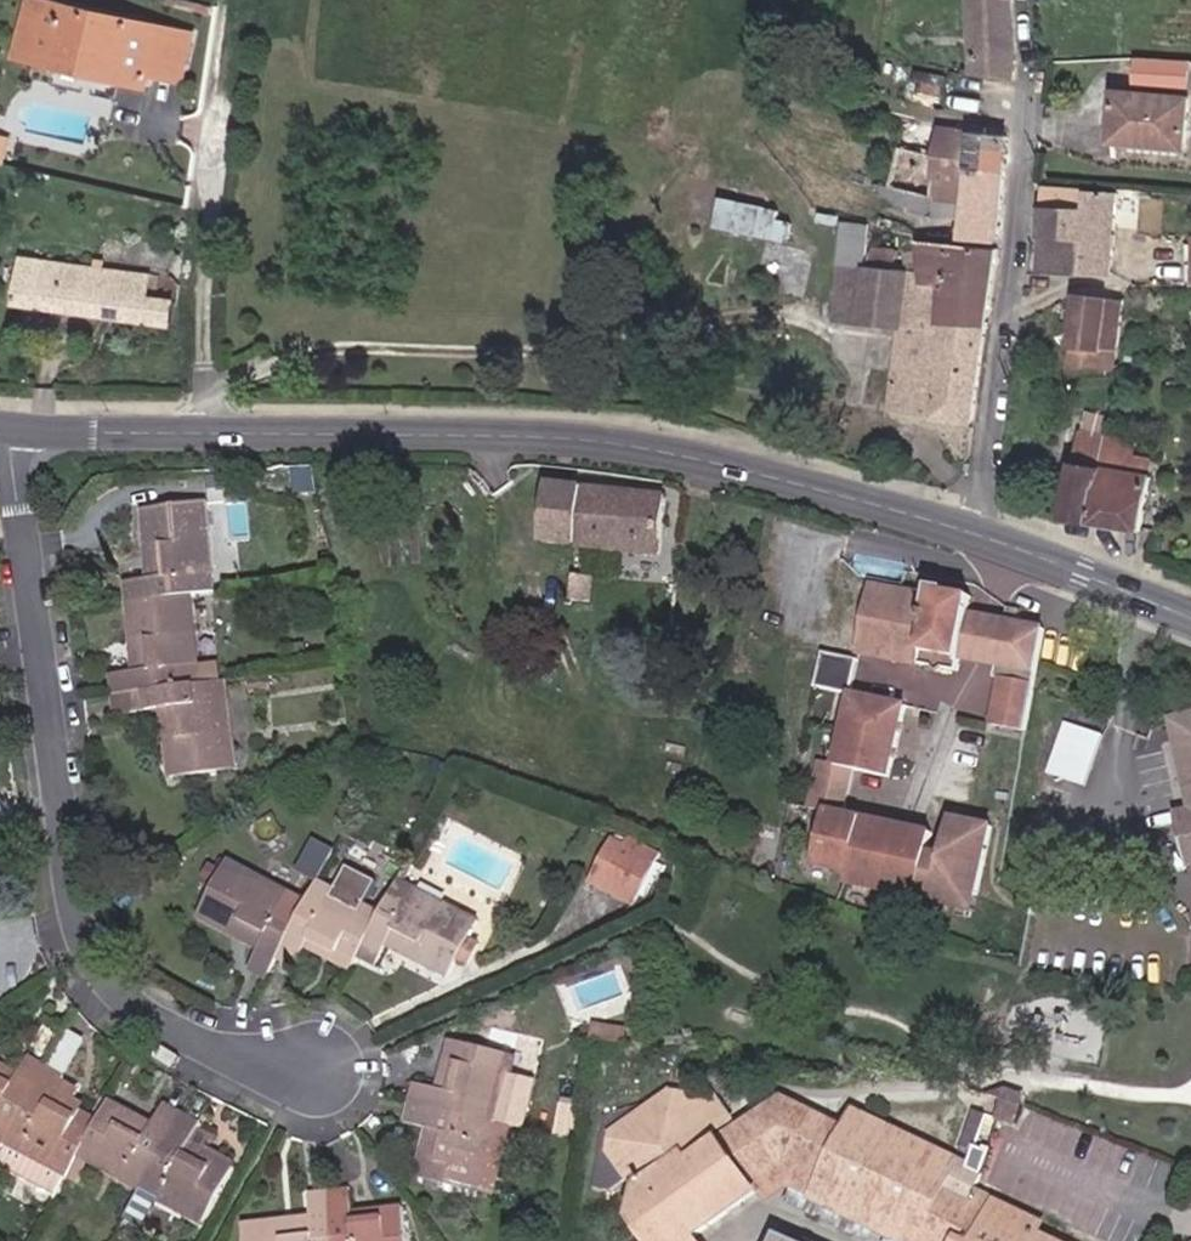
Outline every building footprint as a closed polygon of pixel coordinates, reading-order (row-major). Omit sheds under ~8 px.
[(45,0),(33,0),(20,56),(97,74),(99,65),(34,50),(45,0)] [(193,34),(47,0),(45,0),(34,50),(99,65),(97,74),(148,86),(151,74),(182,81),(193,34)] [(192,0),(170,0),(169,3),(210,14),(212,5),(192,0)] [(1011,0),(968,0),(971,76),(1014,80),(1015,58),(1011,0)] [(1136,59),(1135,85),(1190,89),(1190,62),(1136,59)] [(943,94),(946,77),(917,72),(914,88),(943,94)] [(1186,148),(1190,98),(1117,92),(1113,141),(1186,148)] [(1006,172),(1010,136),(943,128),(939,156),(901,148),(892,187),(912,192),(933,197),(937,165),(1006,172)] [(8,149),(7,143),(4,140),(0,139),(0,163),(5,164),(8,149)] [(999,243),(1006,172),(937,165),(933,197),(912,192),(908,209),(933,214),(965,215),(964,239),(999,243)] [(908,209),(912,192),(892,187),(878,183),(877,186),(908,209)] [(1113,277),(1119,194),(1046,188),(1041,269),(1081,272),(1081,275),(1113,277)] [(758,235),(763,207),(721,198),(716,226),(758,235)] [(789,241),(793,223),(778,220),(780,211),(763,207),(758,235),(789,241)] [(838,226),(839,215),(820,212),(818,223),(838,226)] [(866,265),(870,224),(844,222),(840,264),(867,267),(866,265)] [(989,328),(999,249),(921,241),(927,285),(941,287),(940,323),(989,328)] [(897,269),(898,254),(872,252),(868,265),(897,269)] [(171,325),(174,301),(148,297),(151,275),(106,269),(107,262),(97,261),(96,267),(23,257),(16,304),(99,316),(99,315),(171,325)] [(904,320),(909,270),(897,269),(868,265),(866,265),(867,267),(867,268),(842,266),(837,320),(900,326),(904,326),(904,320)] [(1118,369),(1125,301),(1078,295),(1072,344),(1074,345),(1072,364),(1118,369)] [(976,422),(989,328),(940,323),(904,320),(904,326),(900,326),(891,410),(976,422)] [(1104,431),(1108,416),(1090,412),(1087,428),(1104,431)] [(1093,521),(1103,467),(1108,434),(1081,432),(1077,463),(1076,463),(1066,516),(1093,521)] [(1146,530),(1155,476),(1126,472),(1132,437),(1108,434),(1103,467),(1093,521),(1146,530)] [(1155,476),(1158,457),(1139,454),(1141,438),(1132,437),(1126,472),(1155,476)] [(311,491),(309,474),(298,475),(301,492),(311,491)] [(662,555),(668,497),(551,486),(545,543),(662,555)] [(211,541),(206,503),(143,512),(152,579),(126,583),(129,603),(192,595),(217,591),(215,571),(210,572),(206,542),(211,541)] [(215,571),(211,541),(206,542),(210,572),(215,571)] [(862,639),(871,584),(843,579),(833,634),(862,639)] [(963,660),(971,617),(974,599),(936,592),(935,598),(872,587),(860,656),(961,673),(963,660)] [(197,634),(192,595),(129,603),(137,672),(114,675),(117,696),(203,684),(201,665),(201,664),(196,664),(192,634),(197,634)] [(999,666),(1007,623),(971,617),(963,660),(999,666)] [(1029,731),(1047,630),(1007,623),(999,666),(1000,666),(998,679),(1004,680),(996,726),(1029,731)] [(826,648),(829,633),(808,629),(805,645),(826,648)] [(859,654),(862,639),(833,634),(829,633),(826,648),(859,654)] [(201,664),(197,634),(192,634),(196,664),(201,664)] [(854,695),(861,661),(827,654),(819,690),(853,697),(854,695)] [(220,681),(217,663),(201,665),(203,684),(220,681)] [(271,691),(270,676),(252,679),(253,693),(271,691)] [(237,770),(225,681),(220,681),(203,684),(117,696),(120,716),(165,710),(167,724),(175,723),(177,739),(169,740),(174,779),(237,770)] [(893,778),(908,706),(854,695),(853,697),(840,758),(824,755),(822,762),(812,809),(828,812),(817,866),(851,873),(849,884),(960,908),(962,896),(979,900),(994,828),(953,819),(945,856),(941,876),(927,872),(931,853),(935,836),(845,817),(855,770),(893,778)] [(1176,722),(1190,787),(1190,719),(1176,722)] [(177,739),(175,723),(167,724),(169,740),(177,739)] [(1085,787),(1103,735),(1068,723),(1050,775),(1085,787)] [(1147,794),(1177,786),(1167,751),(1138,758),(1147,794)] [(663,855),(630,839),(626,846),(659,863),(663,855)] [(319,840),(302,868),(320,879),(337,850),(319,840)] [(604,888),(626,846),(614,840),(592,882),(604,888)] [(642,895),(659,863),(626,846),(604,888),(637,905),(642,895)] [(941,876),(945,856),(931,853),(927,872),(941,876)] [(280,958),(310,899),(293,890),(291,895),(264,881),(267,877),(232,859),(225,871),(219,884),(201,919),(236,937),(240,929),(254,936),(250,944),(263,951),(252,971),(269,979),(280,958)] [(649,899),(666,867),(659,863),(642,895),(649,899)] [(219,884),(225,871),(213,865),(206,878),(219,884)] [(293,890),(267,877),(264,881),(291,895),(293,890)] [(581,918),(593,895),(592,882),(584,878),(559,924),(568,930),(581,918)] [(452,978),(461,960),(471,965),(482,945),(471,939),(481,921),(446,903),(444,908),(417,894),(419,890),(400,880),(383,914),(360,957),(380,967),(390,946),(403,953),(407,945),(421,953),(417,960),(452,978)] [(360,957),(383,914),(365,904),(363,909),(336,895),(338,891),(320,881),(310,899),(280,958),(300,968),(311,948),(353,970),(360,957)] [(444,908),(446,903),(419,890),(417,894),(444,908)] [(365,904),(338,891),(336,895),(363,909),(365,904)] [(977,911),(979,900),(962,896),(960,908),(977,911)] [(254,936),(240,929),(236,937),(250,944),(254,936)] [(417,960),(421,953),(407,945),(403,953),(417,960)] [(605,1041),(607,1028),(595,1027),(593,1040),(605,1041)] [(629,1044),(630,1031),(607,1028),(605,1041),(629,1044)] [(68,1078),(87,1043),(71,1034),(52,1069),(68,1078)] [(498,1124),(514,1055),(452,1040),(448,1060),(456,1062),(452,1077),(444,1075),(441,1089),(418,1084),(413,1104),(498,1124)] [(49,1068),(31,1058),(20,1079),(0,1068),(0,1160),(49,1068)] [(452,1077),(456,1062),(448,1060),(444,1075),(452,1077)] [(101,1122),(73,1107),(79,1095),(78,1089),(65,1082),(68,1078),(52,1069),(49,1068),(0,1160),(0,1162),(62,1195),(71,1178),(82,1158),(101,1122)] [(1038,1235),(1043,1225),(963,1186),(949,1179),(958,1161),(855,1112),(846,1130),(781,1099),(720,1140),(719,1139),(688,1159),(686,1155),(717,1135),(709,1123),(727,1111),(711,1088),(694,1099),(691,1095),(677,1092),(657,1105),(654,1099),(606,1102),(602,1176),(613,1191),(632,1177),(640,1187),(635,1218),(652,1240),(700,1240),(698,1238),(761,1194),(754,1183),(789,1158),(826,1176),(816,1196),(907,1240),(919,1240),(926,1226),(957,1240),(1050,1240),(1038,1235)] [(144,1191),(185,1115),(167,1105),(156,1126),(112,1102),(101,1122),(82,1158),(92,1163),(100,1167),(102,1163),(128,1177),(126,1182),(144,1191)] [(493,1144),(498,1124),(413,1104),(409,1123),(431,1129),(419,1178),(481,1193),(486,1173),(481,1172),(488,1143),(493,1144)] [(735,1123),(727,1111),(709,1123),(717,1135),(735,1123)] [(207,1225),(237,1169),(205,1152),(192,1145),(199,1131),(203,1124),(185,1115),(144,1191),(162,1201),(207,1225)] [(496,1197),(513,1127),(498,1124),(493,1144),(488,1143),(481,1172),(486,1173),(481,1193),(496,1197)] [(205,1152),(212,1138),(199,1131),(192,1145),(205,1152)] [(81,1184),(92,1163),(82,1158),(71,1178),(81,1184)] [(766,1202),(791,1184),(816,1196),(826,1176),(789,1158),(754,1183),(761,1194),(766,1202)] [(972,1168),(958,1161),(949,1179),(963,1186),(972,1168)] [(128,1177),(102,1163),(100,1167),(126,1182),(128,1177)] [(405,1207),(355,1213),(352,1190),(332,1192),(337,1240),(409,1240),(405,1207)] [(162,1201),(144,1191),(123,1232),(140,1240),(162,1201)] [(332,1192),(311,1195),(314,1218),(245,1226),(247,1240),(337,1240),(332,1192)] [(926,1226),(919,1240),(957,1240),(926,1226)]
